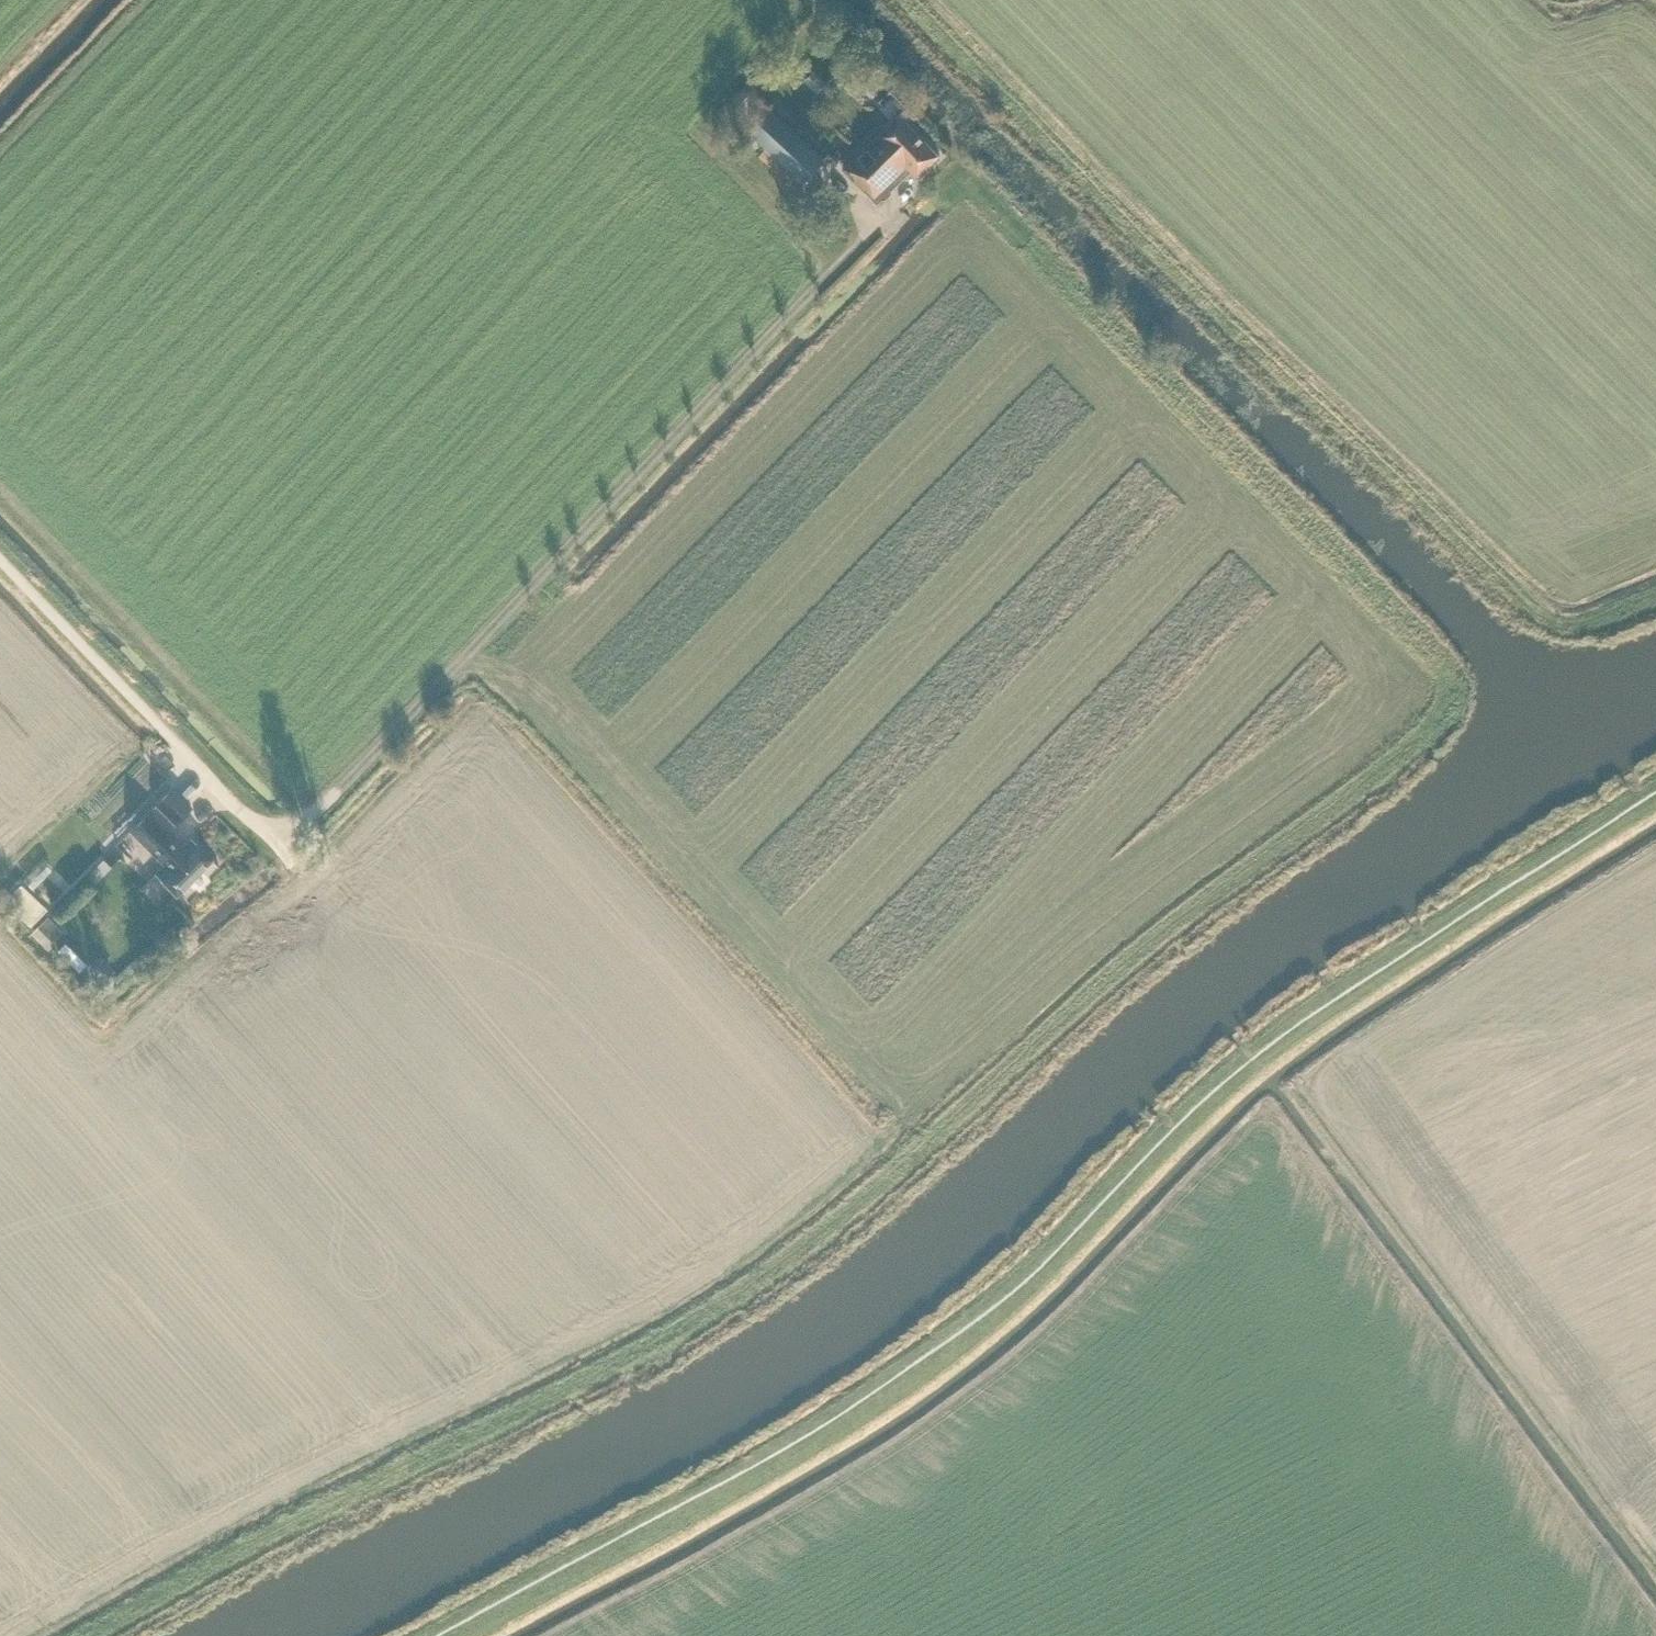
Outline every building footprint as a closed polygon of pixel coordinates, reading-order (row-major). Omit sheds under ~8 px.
[(804,183),(825,160),(770,109),(749,132),(793,173),(783,185),(798,200),(809,188),(804,183)] [(918,178),(940,156),(901,116),(845,169),(878,204),(883,199),(886,199),(893,194),(892,190),(912,171),(918,178)] [(192,807),(171,786),(153,805),(174,825),(192,807)] [(177,895),(212,860),(191,839),(182,848),(147,814),(130,831),(165,865),(156,874),(168,886),(177,895)] [(31,928),(50,950),(62,939),(43,917),(31,928)] [(103,959),(91,970),(103,982),(114,971),(103,959)]
